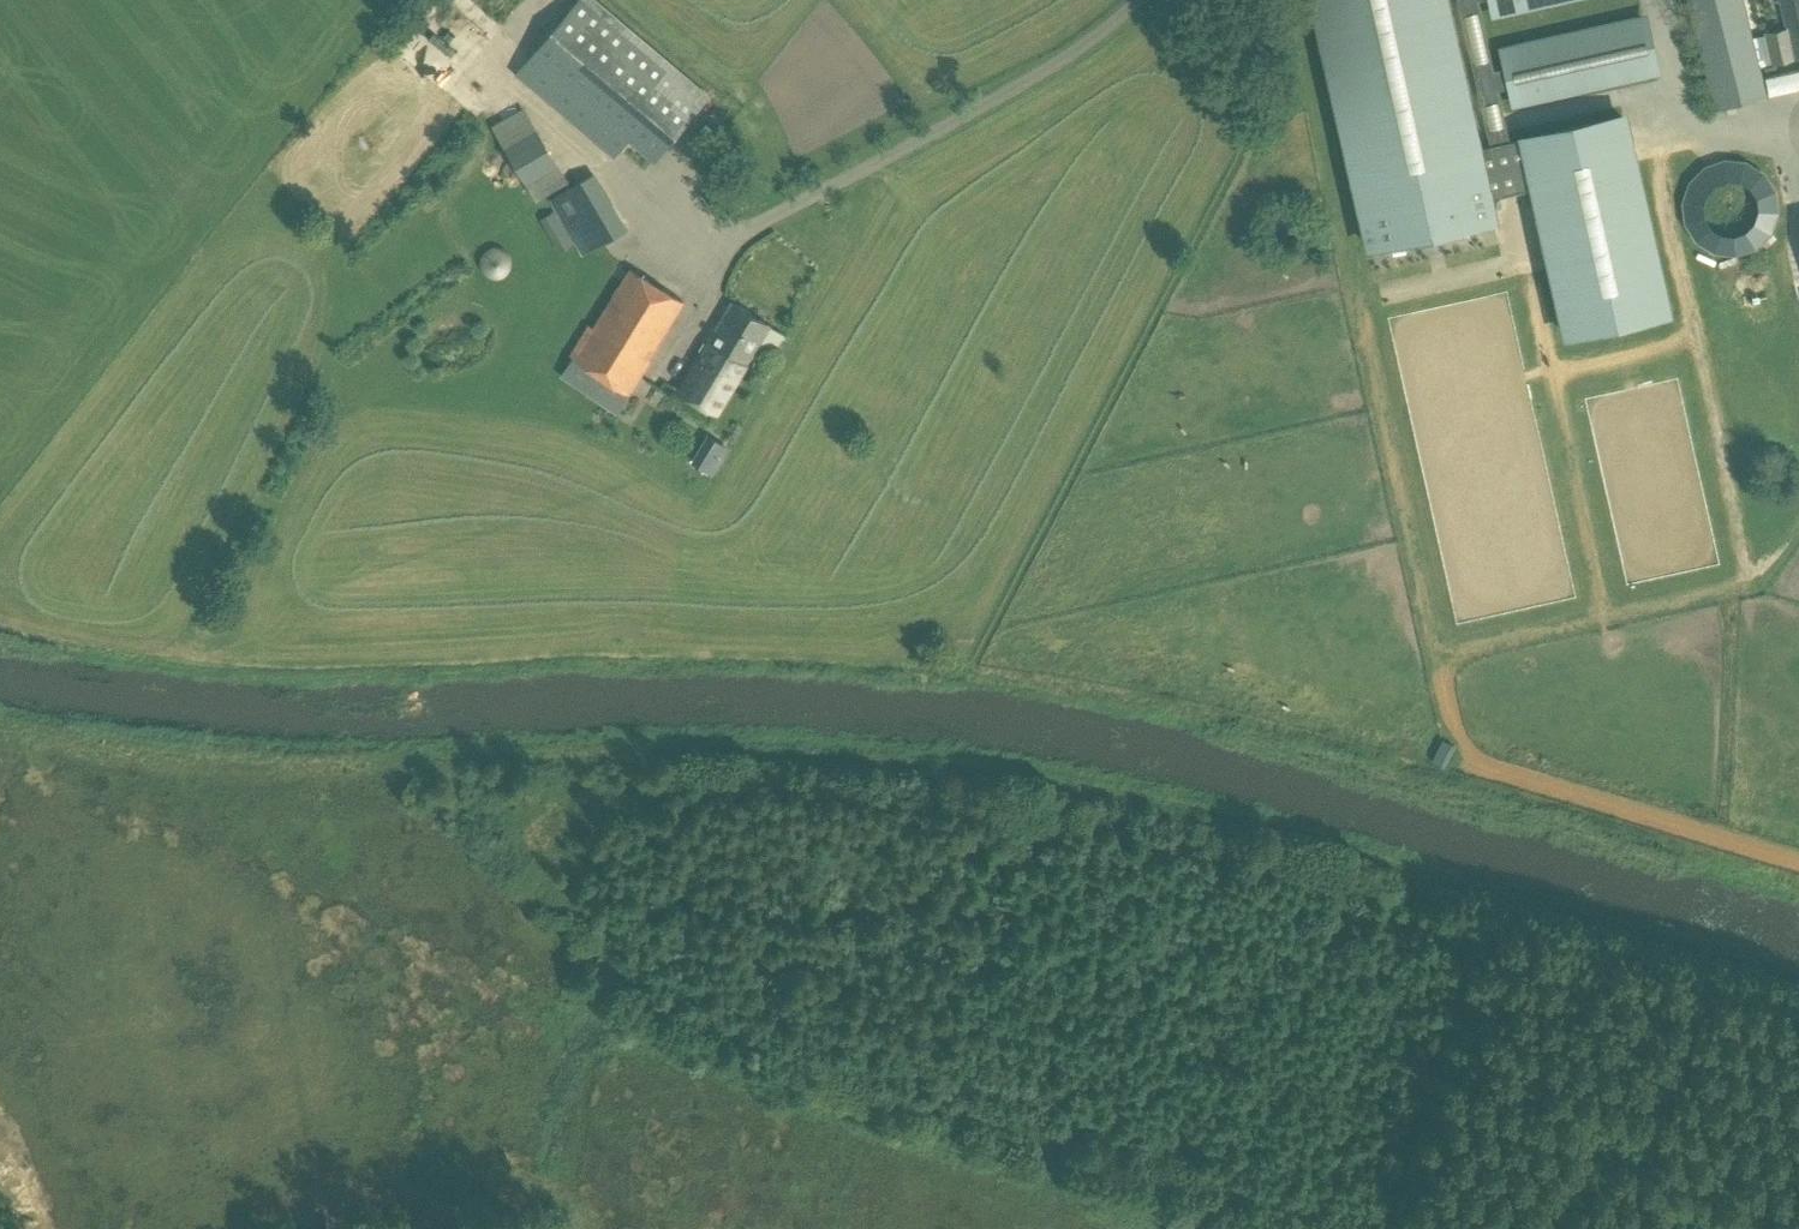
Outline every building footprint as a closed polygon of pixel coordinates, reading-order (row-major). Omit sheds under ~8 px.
[(709,96),(595,0),(577,0),(514,74),(613,158),(628,140),(654,161),(709,96)] [(1490,145),(1483,146),(1450,0),(1310,0),(1367,251),(1500,221),(1495,197),(1530,189),(1563,338),(1673,314),(1628,112),(1518,136),(1519,139),(1510,141),(1490,145)] [(1493,18),(1573,0),(1489,0),(1493,18)] [(1744,0),(1688,0),(1715,109),(1767,96),(1766,89),(1763,89),(1759,73),(1762,72),(1760,65),(1754,41),(1744,0)] [(1787,28),(1764,33),(1770,64),(1794,58),(1798,57),(1798,0),(1781,0),(1787,28)] [(1503,67),(1508,87),(1512,107),(1659,74),(1646,13),(1498,46),(1503,67)] [(536,201),(568,181),(523,108),(491,127),(536,201)] [(1707,162),(1690,176),(1681,195),(1680,217),(1690,237),(1707,251),(1728,255),(1750,251),(1767,237),(1776,217),(1776,196),(1767,176),(1750,162),(1729,157),(1707,162)] [(555,210),(540,219),(559,252),(574,243),(571,237),(555,210)] [(583,256),(627,230),(615,211),(571,237),(574,243),(583,256)] [(648,359),(683,302),(629,268),(592,328),(587,325),(569,357),(571,358),(559,375),(617,414),(629,396),(628,395),(648,359)] [(770,326),(732,303),(679,390),(716,413),(770,326)]
